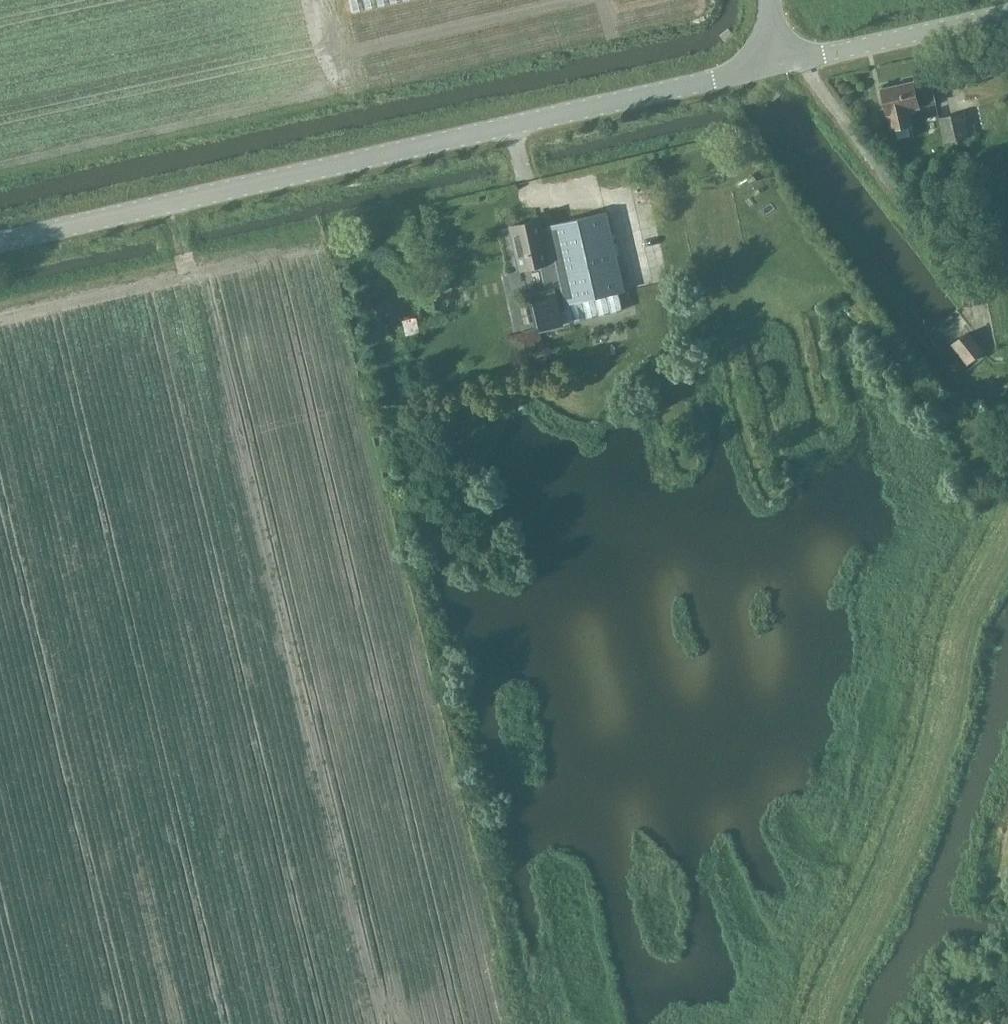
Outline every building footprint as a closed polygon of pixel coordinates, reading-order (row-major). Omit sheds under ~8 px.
[(381,4),(397,0),(349,0),(352,11),(381,4)] [(906,109),(934,103),(929,79),(880,89),(885,113),(886,113),(890,128),(909,124),(906,109)] [(943,142),(969,138),(963,114),(939,118),(943,142)] [(605,212),(549,225),(547,226),(547,227),(539,228),(537,220),(508,226),(518,270),(542,264),(548,290),(530,294),(538,329),(561,323),(558,310),(566,308),(565,303),(623,290),(605,212)] [(970,363),(985,352),(969,331),(954,343),(970,363)]
